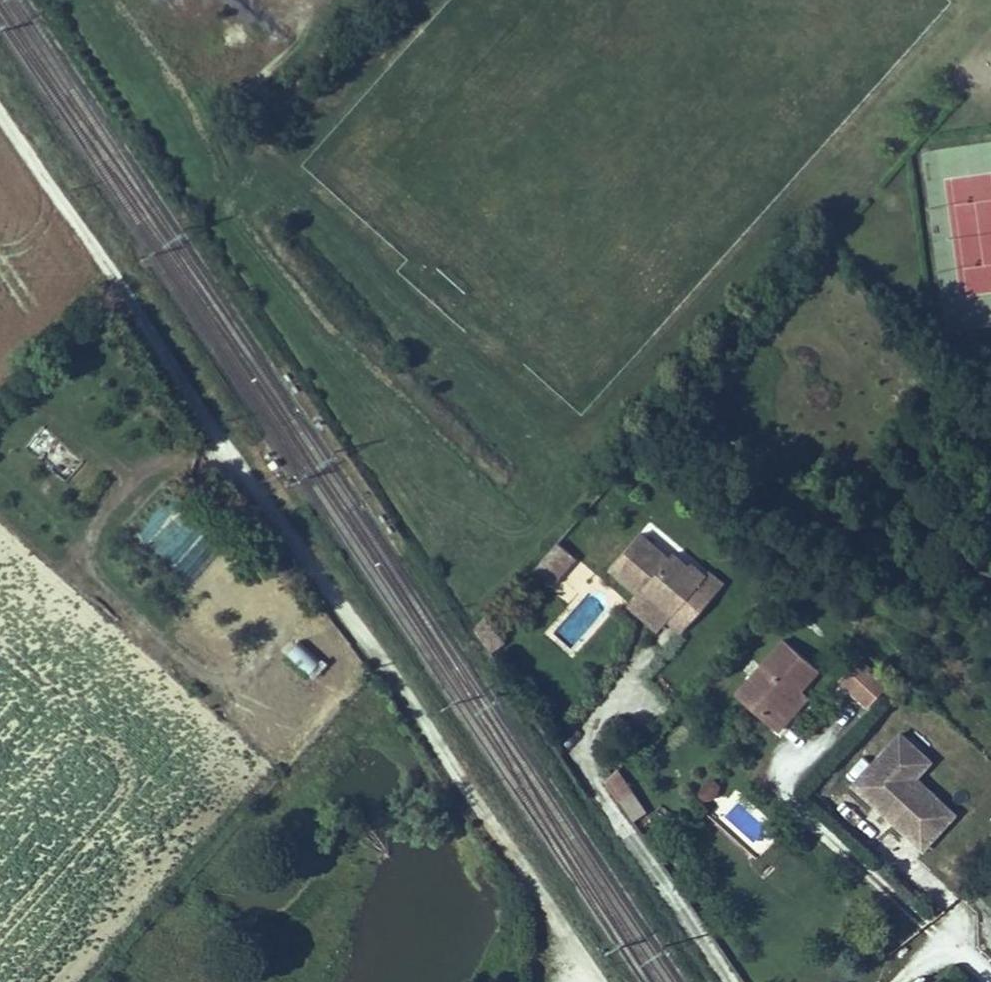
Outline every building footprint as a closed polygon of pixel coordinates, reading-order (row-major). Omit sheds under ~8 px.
[(681,613),(716,643),(748,606),(734,594),(728,589),(733,583),(704,558),(701,561),(686,548),(682,552),(654,528),(623,563),(653,589),(657,584),(685,608),(681,613)] [(535,570),(553,586),(577,560),(558,543),(535,570)] [(824,658),(790,629),(736,691),(776,726),(789,711),(783,706),(799,687),(824,658)] [(854,689),(871,669),(860,659),(842,679),(854,689)] [(870,704),(888,684),(871,669),(854,689),(870,704)] [(805,692),(799,687),(783,706),(789,711),(805,692)] [(928,761),(898,734),(851,785),(905,835),(937,800),(913,778),(928,761)] [(616,768),(605,781),(618,800),(632,790),(616,768)] [(953,814),(937,800),(905,835),(921,849),(953,814)]
